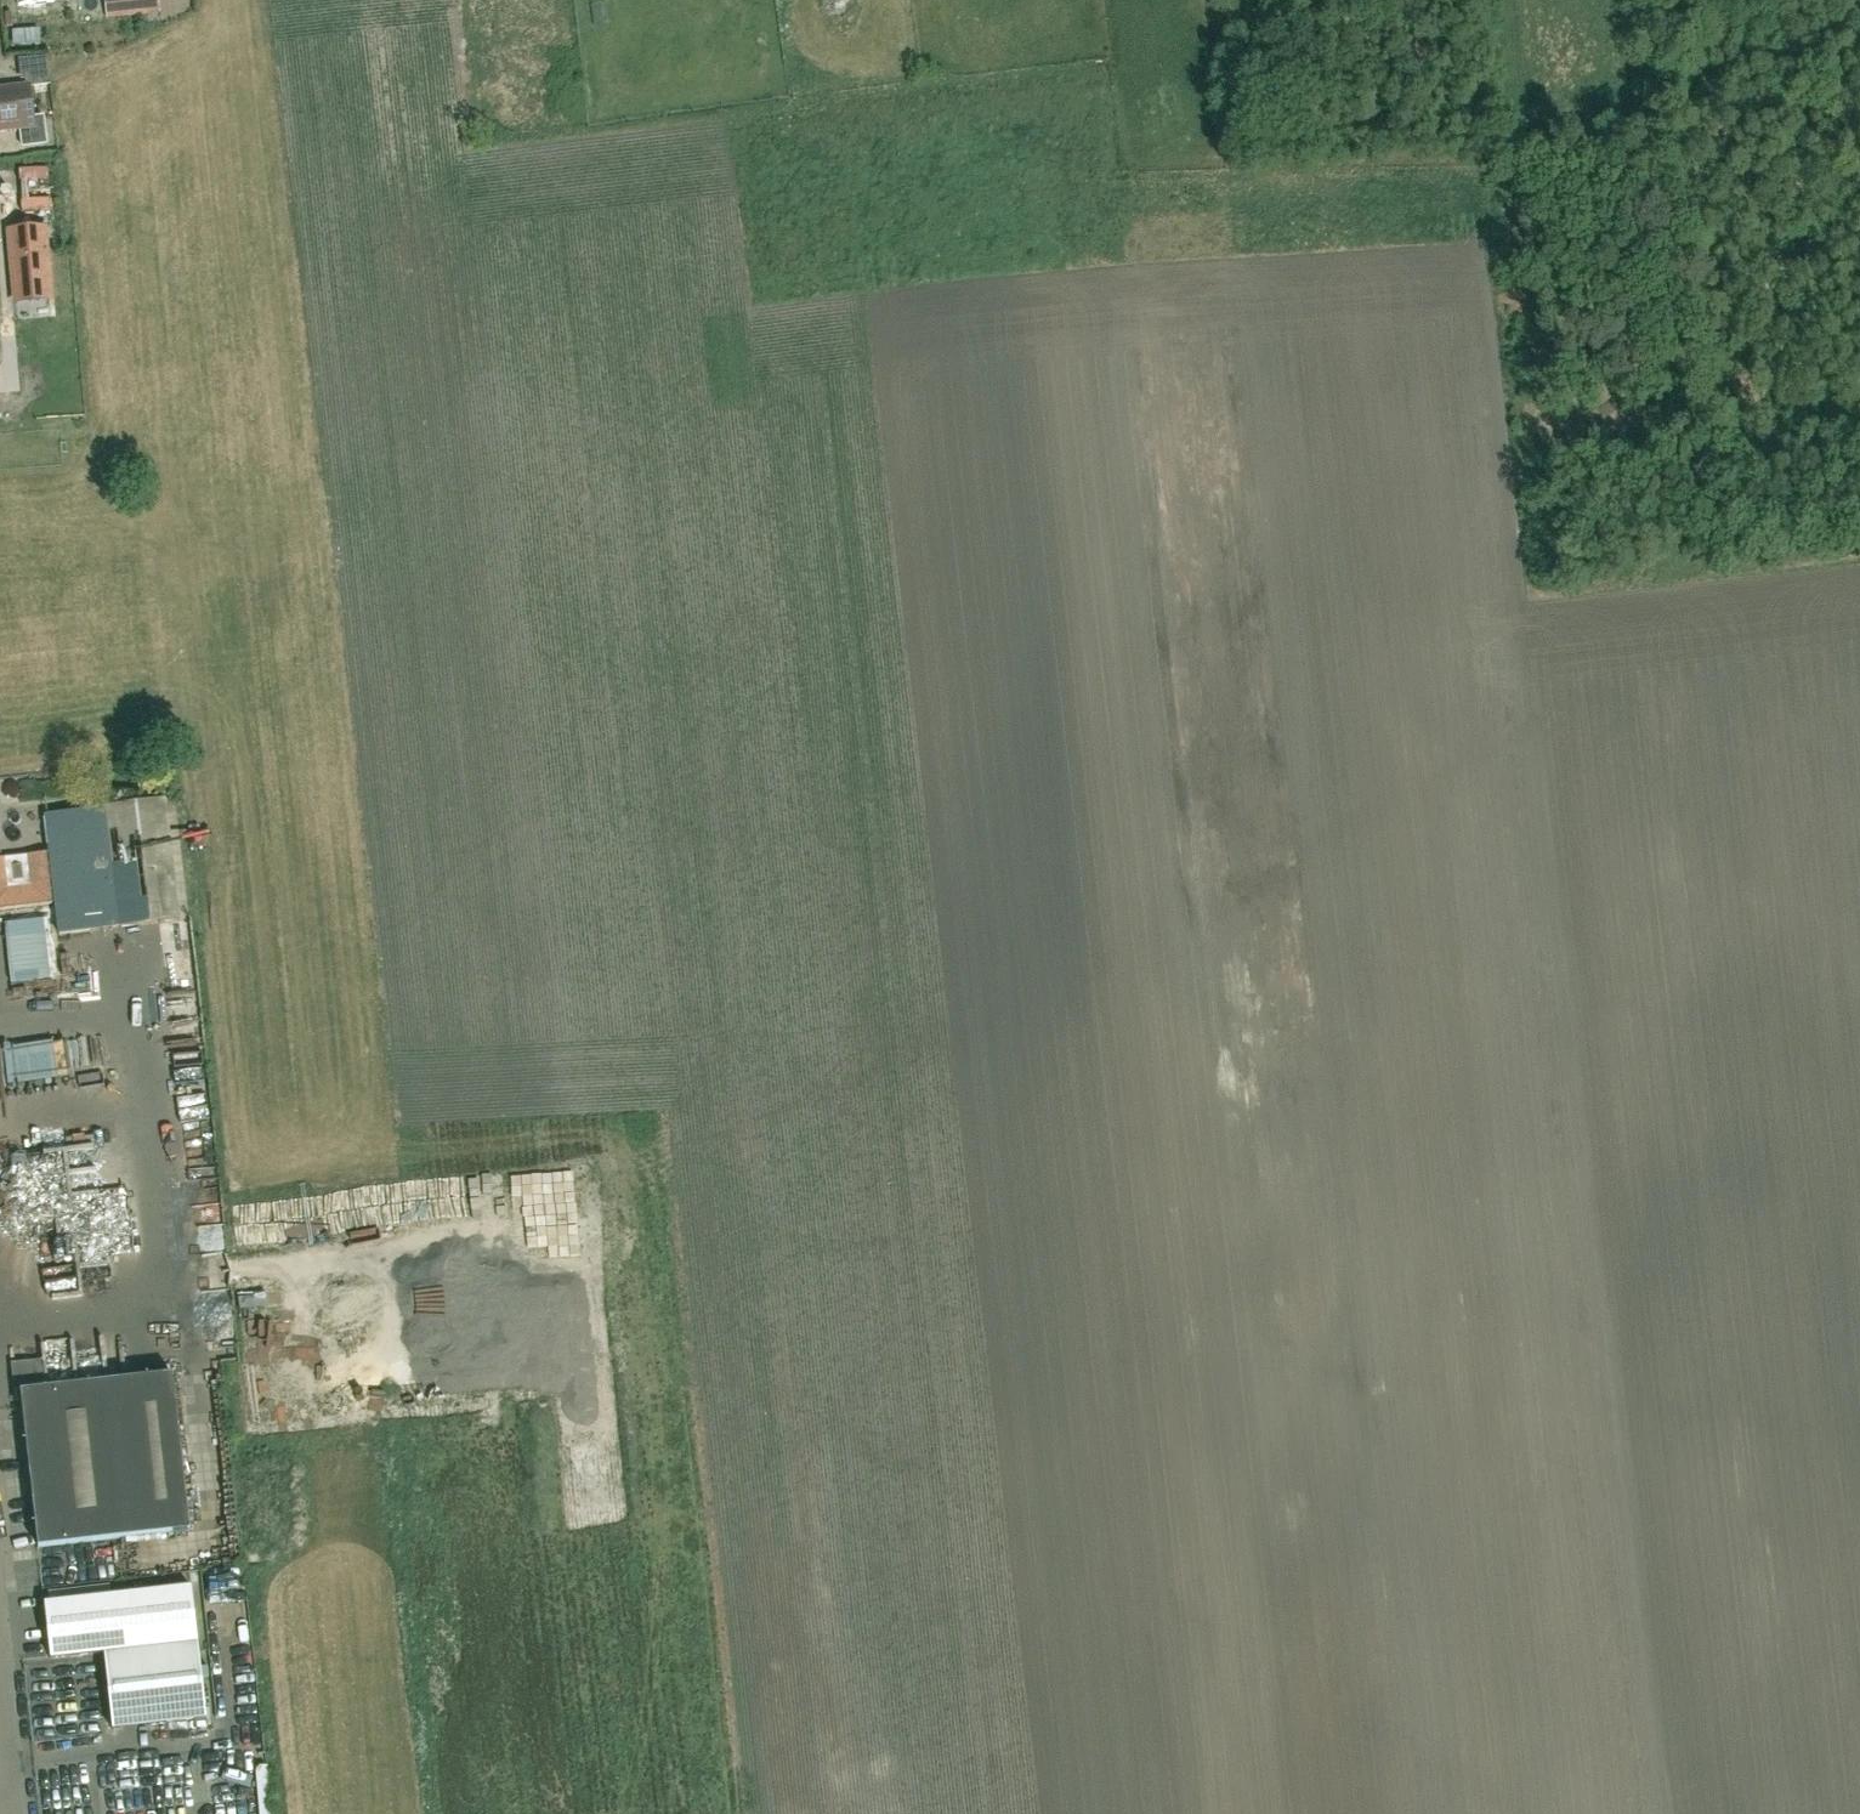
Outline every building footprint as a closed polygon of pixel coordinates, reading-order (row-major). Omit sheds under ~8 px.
[(105,10),(141,5),(141,0),(104,0),(105,10)] [(26,88),(51,85),(48,56),(22,58),(26,88)] [(46,145),(43,118),(33,119),(29,88),(0,92),(0,131),(20,129),(22,148),(46,145)] [(15,287),(49,284),(44,227),(10,230),(15,287)] [(60,935),(180,921),(166,800),(106,807),(106,808),(45,815),(60,935)] [(53,901),(49,852),(26,855),(29,881),(11,883),(7,856),(0,857),(0,906),(53,901)] [(91,1138),(72,1144),(75,1155),(94,1149),(91,1138)] [(80,1344),(80,1358),(97,1359),(97,1345),(80,1344)] [(38,1549),(189,1533),(172,1375),(21,1392),(38,1549)] [(51,1659),(105,1653),(113,1730),(207,1720),(191,1587),(45,1604),(51,1659)]
